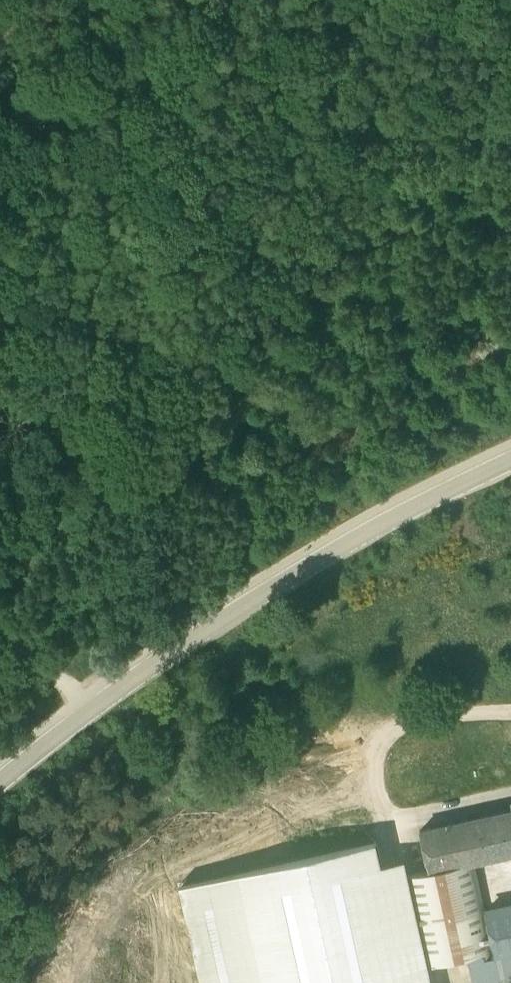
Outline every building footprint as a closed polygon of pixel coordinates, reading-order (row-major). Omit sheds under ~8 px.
[(510,852),(510,811),(497,814),(506,853),(510,852)] [(497,814),(418,832),(426,866),(427,871),(470,861),(506,853),(497,814)] [(181,886),(203,982),(407,982),(394,922),(377,843),(181,886)] [(459,953),(487,947),(479,907),(470,861),(427,871),(426,866),(406,869),(424,959),(459,953)] [(465,982),(510,982),(510,901),(479,907),(487,947),(459,953),(465,982)]
